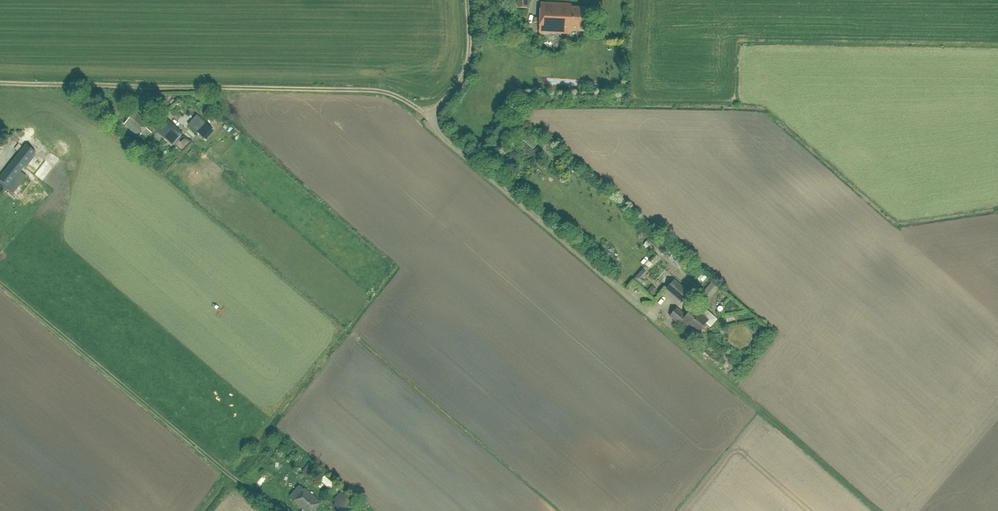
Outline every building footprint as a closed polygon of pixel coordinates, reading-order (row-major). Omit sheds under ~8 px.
[(516,8),(527,8),(527,0),(517,0),(516,8)] [(563,4),(540,3),(538,33),(570,34),(570,31),(583,32),(585,8),(563,7),(563,4)] [(149,124),(135,112),(124,124),(138,137),(139,136),(144,140),(150,133),(146,129),(149,124)] [(213,131),(196,116),(189,125),(205,140),(213,131)] [(182,135),(165,118),(154,129),(172,146),(182,135)] [(25,145),(0,179),(0,195),(5,189),(16,196),(23,187),(20,185),(26,176),(21,172),(36,153),(25,145)] [(696,271),(692,268),(686,275),(691,279),(696,271)] [(666,290),(681,303),(690,294),(674,281),(666,290)] [(721,289),(714,284),(701,300),(704,302),(711,293),(715,297),(721,289)] [(707,321),(693,308),(685,316),(676,308),(669,316),(678,324),(681,321),(695,334),(707,321)] [(704,313),(712,320),(708,323),(713,327),(720,319),(707,309),(704,313)] [(304,458),(293,448),(286,456),(295,463),(297,460),(300,462),(304,458)] [(317,469),(309,463),(304,469),(300,465),(294,472),(299,476),(302,472),(310,478),(317,469)] [(326,476),(322,481),(335,491),(339,486),(326,476)] [(264,477),(259,483),(263,486),(268,480),(264,477)] [(304,489),(293,502),(304,510),(313,510),(320,503),(304,489)] [(342,492),(336,501),(346,509),(353,500),(342,492)] [(281,510),(292,510),(285,503),(278,509),(281,510)]
